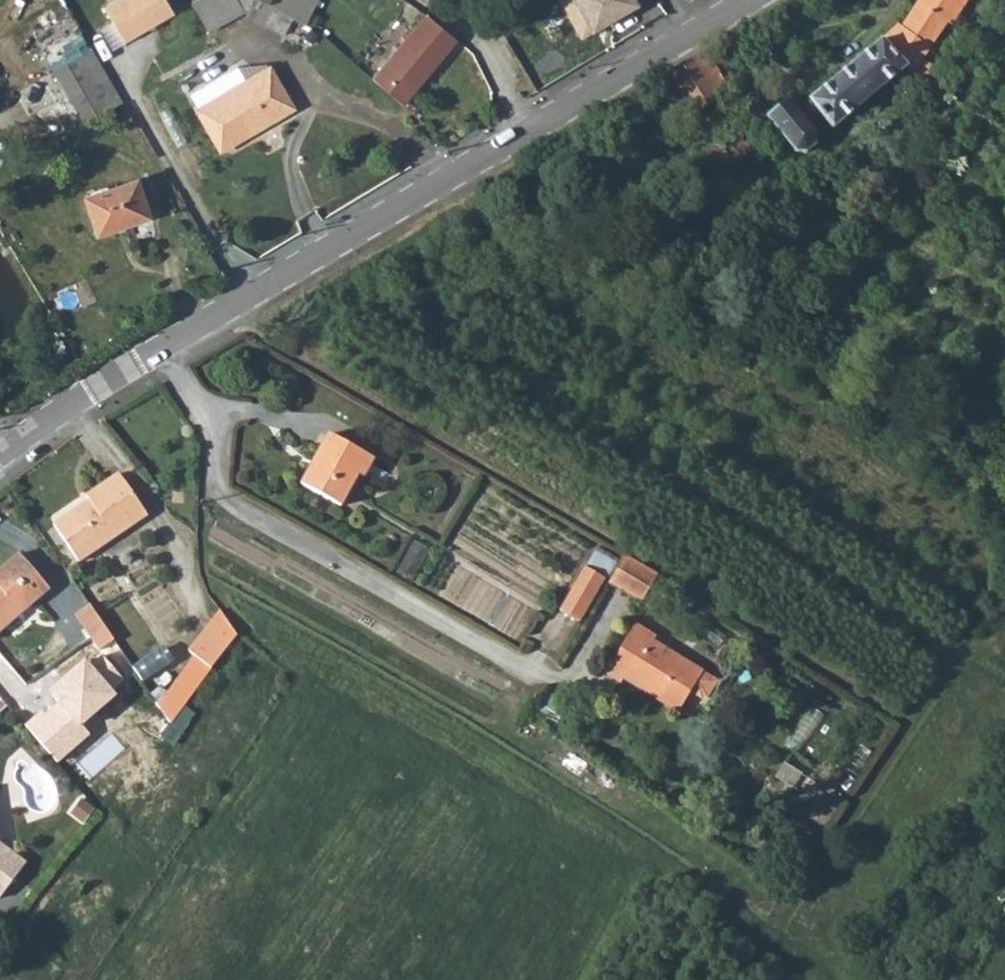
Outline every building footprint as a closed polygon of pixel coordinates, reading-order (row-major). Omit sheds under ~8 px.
[(166,0),(119,0),(105,8),(126,43),(175,14),(166,0)] [(192,4),(200,20),(236,0),(199,0),(192,4)] [(200,20),(208,33),(245,13),(237,0),(236,0),(200,20)] [(270,5),(283,12),(292,0),(273,0),(270,5)] [(293,19),(297,21),(305,7),(293,0),(292,0),(283,12),(293,19)] [(305,7),(297,21),(307,26),(321,0),(293,0),(305,7)] [(561,0),(582,36),(637,4),(635,0),(561,0)] [(924,82),(934,68),(922,59),(946,22),(950,24),(966,0),(918,0),(901,26),(897,24),(809,101),(833,129),(904,69),(924,82)] [(270,5),(264,2),(255,16),(285,34),(293,19),(283,12),(270,5)] [(425,14),(372,79),(403,105),(457,40),(425,14)] [(123,103),(92,51),(80,58),(109,110),(123,103)] [(705,51),(658,79),(683,121),(729,94),(705,51)] [(109,110),(80,58),(55,72),(85,124),(109,110)] [(264,63),(236,66),(190,94),(199,109),(267,68),(264,63)] [(197,110),(220,151),(292,108),(269,67),(267,68),(199,109),(197,110)] [(807,154),(817,146),(816,134),(786,99),(764,118),(794,153),(807,154)] [(750,152),(740,158),(743,163),(753,158),(750,152)] [(97,235),(128,224),(149,216),(136,179),(85,198),(97,235)] [(690,292),(701,299),(708,286),(698,279),(690,292)] [(363,477),(373,459),(329,434),(302,484),(341,505),(357,474),(363,477)] [(51,524),(78,561),(146,513),(118,473),(85,496),(88,500),(51,524)] [(410,582),(430,549),(416,541),(396,574),(410,582)] [(596,549),(590,561),(610,571),(616,558),(596,549)] [(36,598),(48,588),(18,553),(0,568),(0,629),(36,598)] [(651,582),(656,573),(625,554),(609,582),(640,601),(651,582)] [(578,622),(604,579),(584,567),(558,611),(578,622)] [(651,582),(640,601),(646,605),(657,586),(651,582)] [(113,639),(88,603),(74,614),(99,650),(113,639)] [(194,655),(211,668),(236,634),(220,611),(189,651),(194,655)] [(634,623),(604,673),(620,682),(623,678),(637,686),(640,682),(658,693),(656,698),(678,711),(690,692),(702,699),(707,697),(718,680),(652,640),(654,636),(634,623)] [(120,680),(134,670),(113,639),(99,650),(120,680)] [(95,655),(57,687),(64,696),(87,724),(126,691),(95,655)] [(176,680),(193,692),(211,668),(194,655),(176,680)] [(640,682),(637,686),(656,698),(658,693),(640,682)] [(87,724),(64,696),(49,709),(46,706),(27,722),(58,759),(93,730),(87,724)] [(150,730),(158,736),(170,722),(160,708),(150,721),(153,725),(150,730)] [(788,796),(801,774),(784,763),(775,777),(785,784),(781,791),(788,796)] [(84,819),(94,806),(83,796),(72,810),(84,819)] [(17,872),(24,862),(0,845),(0,860),(17,872)] [(17,872),(0,860),(0,894),(17,872)]
